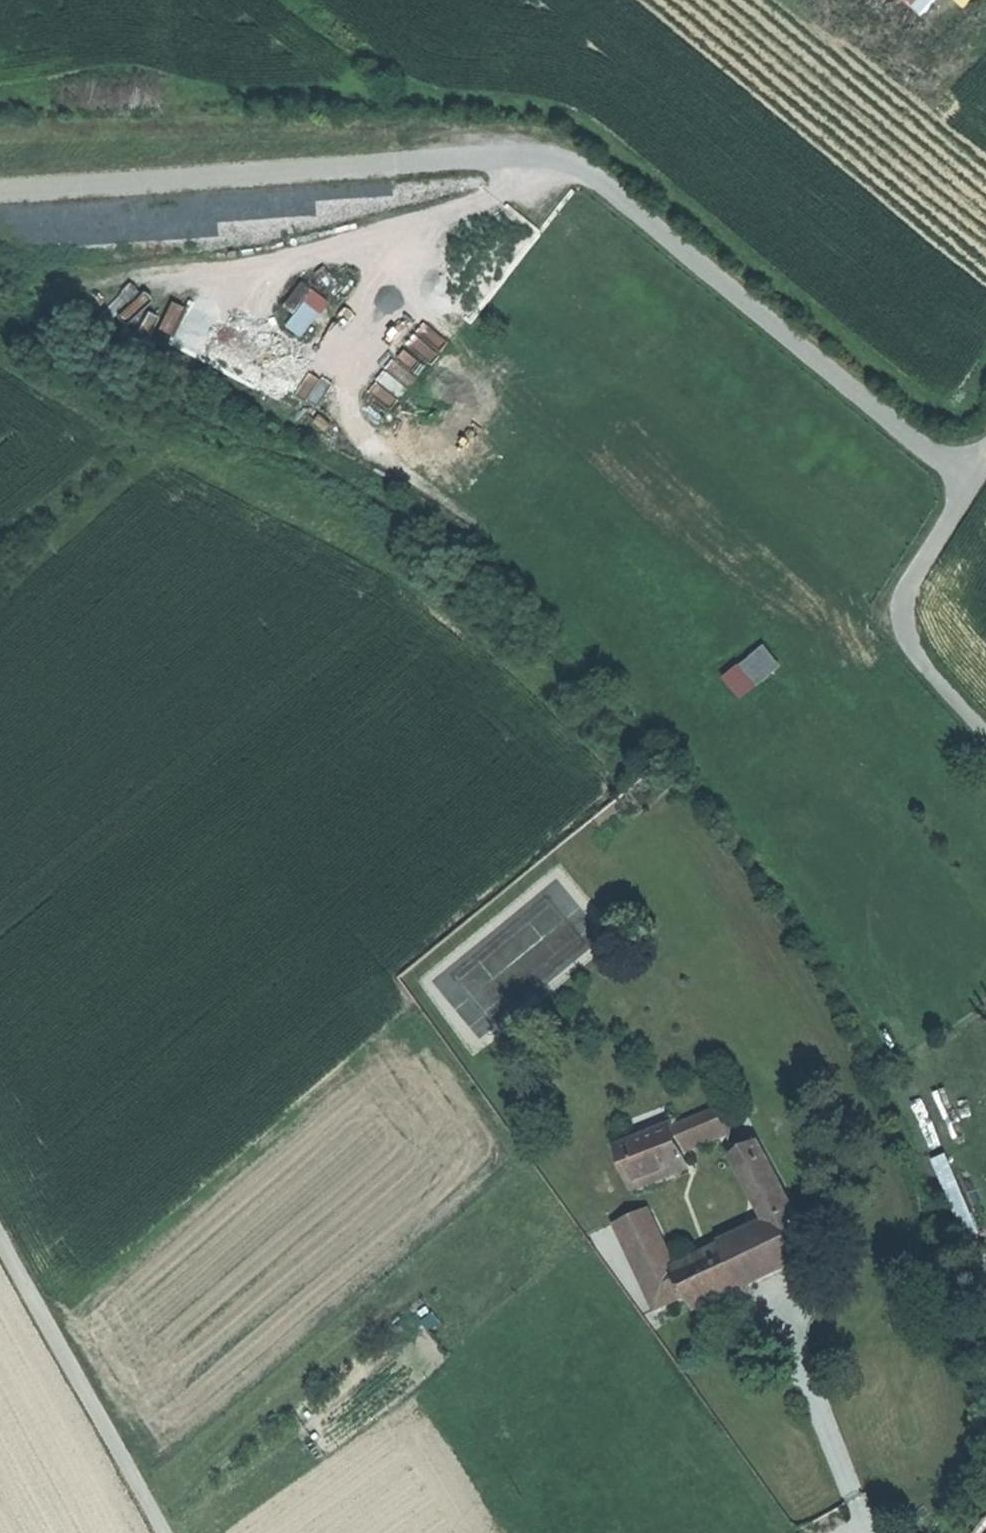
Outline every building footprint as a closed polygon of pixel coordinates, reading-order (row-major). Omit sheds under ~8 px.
[(923,14),(936,0),(909,0),(923,14)] [(970,9),(979,0),(960,0),(970,9)] [(298,313),(289,323),(306,337),(335,302),(306,279),(286,303),(298,313)] [(237,377),(257,343),(228,325),(232,318),(200,299),(175,340),(237,377)] [(176,341),(187,319),(173,313),(163,335),(176,341)] [(765,641),(725,677),(744,699),(784,663),(765,641)] [(571,912),(583,903),(563,877),(551,887),(571,912)] [(584,904),(570,915),(549,889),(436,979),(484,1039),(611,937),(584,904)] [(720,1126),(730,1148),(738,1144),(725,1114),(717,1118),(712,1107),(616,1142),(633,1180),(682,1157),(676,1146),(720,1126)] [(738,1144),(730,1148),(764,1220),(672,1263),(684,1289),(690,1300),(745,1274),(789,1254),(811,1243),(760,1133),(738,1144)] [(935,1158),(970,1237),(984,1230),(949,1152),(935,1158)] [(616,1220),(654,1302),(684,1289),(672,1263),(645,1206),(616,1220)]
